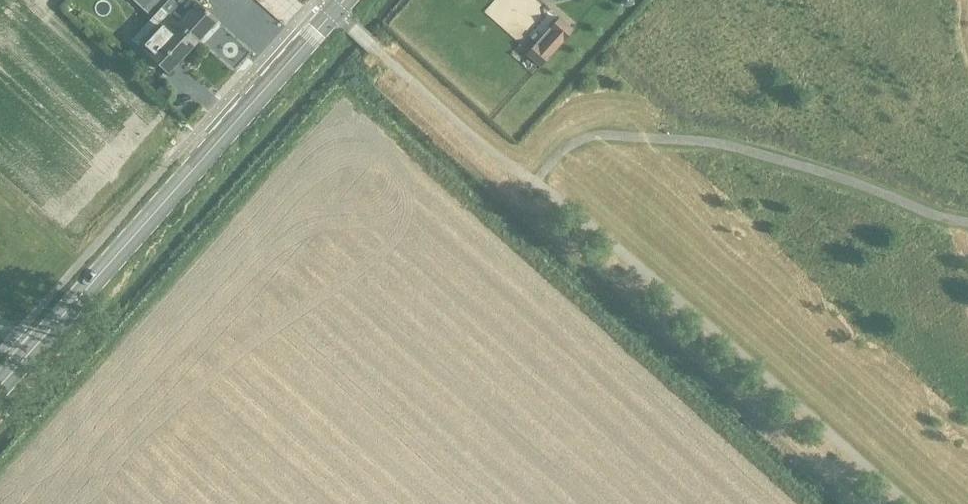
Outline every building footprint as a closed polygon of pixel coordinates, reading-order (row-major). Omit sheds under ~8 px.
[(176,5),(171,0),(135,0),(154,18),(163,8),(198,41),(217,20),(196,0),(180,0),(176,5)] [(163,8),(154,18),(134,39),(153,56),(168,69),(177,60),(179,62),(198,41),(163,8)] [(570,16),(556,31),(565,39),(579,25),(570,16)]
